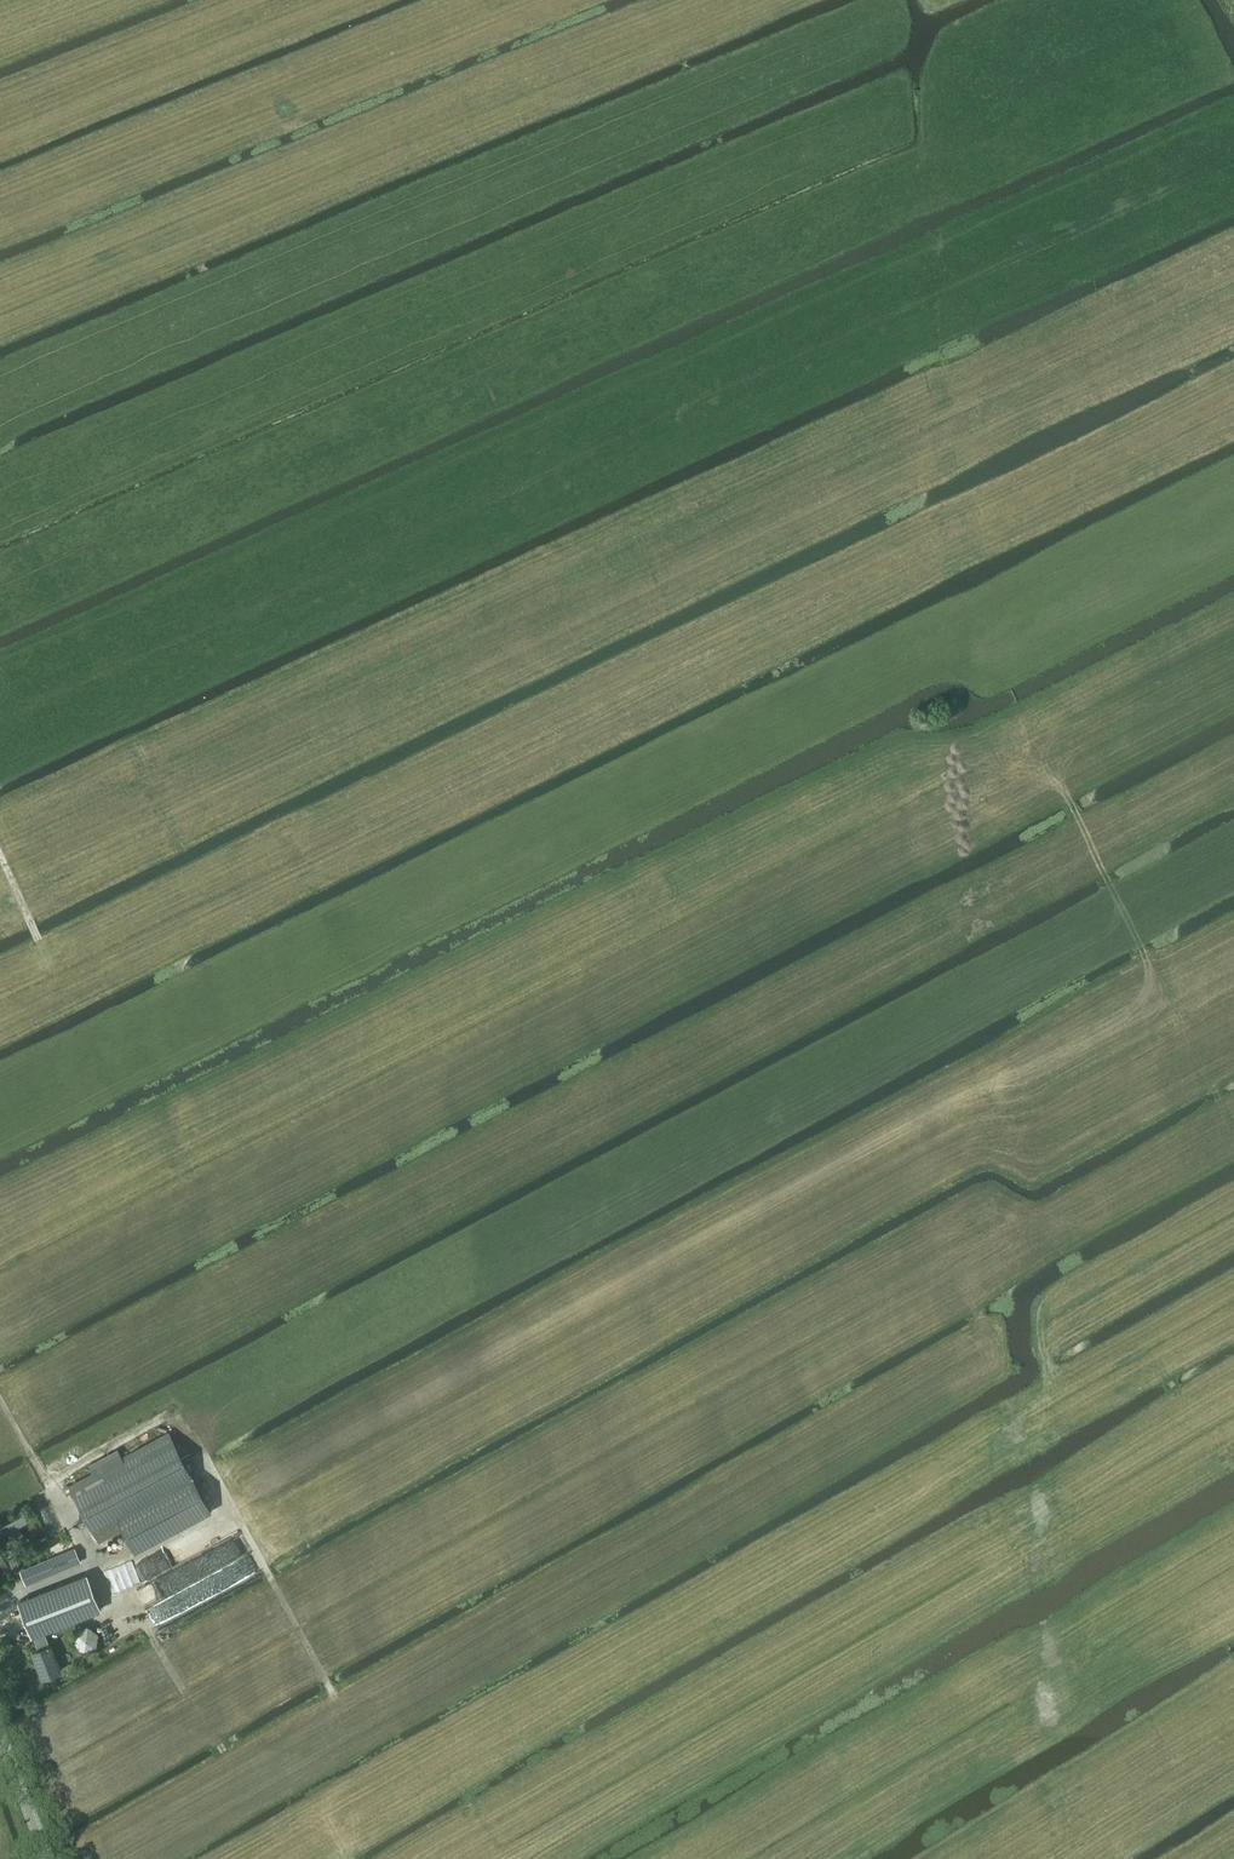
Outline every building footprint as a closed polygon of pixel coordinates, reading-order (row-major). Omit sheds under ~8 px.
[(93,1474),(69,1487),(91,1527),(99,1542),(122,1529),(135,1553),(212,1512),(191,1473),(172,1439),(169,1433),(168,1433),(123,1458),(122,1458),(117,1450),(104,1457),(88,1465),(93,1474)] [(0,1525),(0,1529),(4,1535),(12,1530),(20,1544),(26,1540),(19,1527),(27,1522),(22,1513),(0,1525)] [(26,1584),(80,1562),(74,1548),(20,1570),(26,1584)] [(49,1645),(44,1631),(100,1609),(86,1574),(18,1601),(32,1636),(33,1635),(38,1649),(32,1651),(42,1677),(60,1670),(50,1644),(49,1645)] [(85,1652),(97,1647),(99,1633),(88,1625),(76,1630),(74,1643),(85,1652)]
